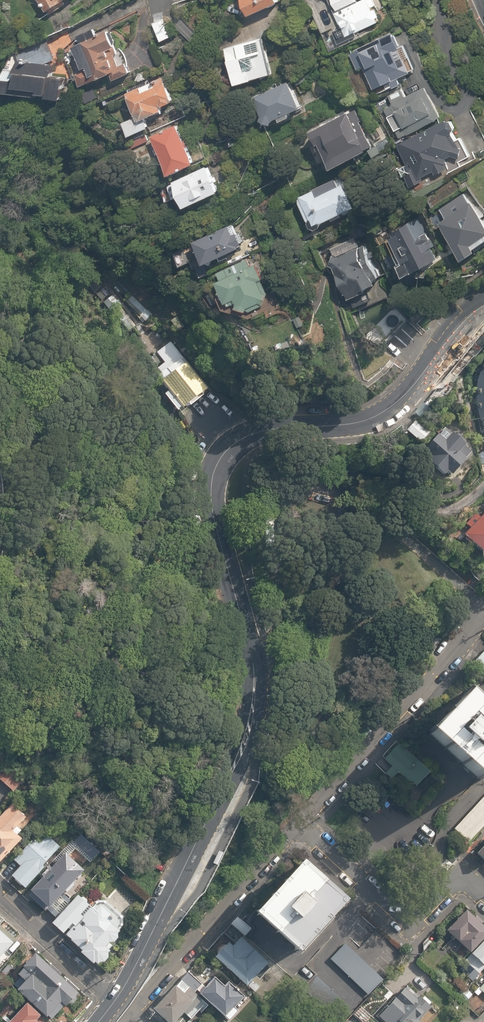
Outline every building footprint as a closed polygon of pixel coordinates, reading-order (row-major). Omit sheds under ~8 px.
[(48,19),(76,0),(35,0),(48,19)] [(250,22),(280,9),(276,0),(247,0),(241,2),(250,22)] [(383,23),(371,0),(361,0),(360,1),(359,0),(326,0),(341,32),(331,36),(337,49),(356,40),(354,37),(383,23)] [(163,17),(154,21),(162,39),(171,35),(163,17)] [(95,31),(78,39),(81,44),(72,48),(76,57),(65,61),(73,80),(76,79),(81,92),(111,79),(114,86),(132,78),(111,31),(97,37),(95,31)] [(364,69),(373,93),(407,79),(411,88),(428,81),(407,31),(349,55),(356,72),(364,69)] [(268,40),(225,50),(234,89),(277,79),(268,40)] [(51,63),(46,41),(17,54),(17,57),(8,57),(6,84),(10,84),(9,101),(64,104),(66,78),(54,78),(55,63),(51,63)] [(148,123),(164,117),(161,110),(176,104),(166,78),(127,94),(137,119),(123,125),(130,141),(151,132),(148,123)] [(290,81),(252,100),(267,130),(305,112),(290,81)] [(407,86),(387,95),(391,104),(384,108),(399,140),(408,136),(409,138),(446,121),(429,85),(410,94),(407,86)] [(322,146),(335,177),(371,150),(354,110),(308,129),(316,149),(322,146)] [(398,167),(409,190),(424,183),(422,180),(433,174),(435,178),(450,171),(447,164),(457,159),(460,166),(469,162),(449,120),(395,147),(404,164),(398,167)] [(179,127),(150,140),(168,180),(197,167),(179,127)] [(211,168),(174,184),(187,213),(224,196),(211,168)] [(297,199),(310,226),(314,224),(317,231),(351,215),(348,209),(354,206),(345,186),(341,187),(339,184),(330,188),(328,184),(297,199)] [(471,191),(441,212),(471,255),(483,246),(483,210),(471,191)] [(430,270),(439,257),(422,221),(383,240),(404,283),(430,270)] [(195,245),(205,268),(246,251),(236,228),(195,245)] [(364,249),(330,266),(351,306),(385,289),(364,249)] [(176,257),(181,269),(196,261),(190,250),(176,257)] [(247,263),(218,274),(222,283),(214,287),(224,311),(232,307),(236,317),(272,303),(256,264),(248,268),(247,263)] [(184,408),(185,410),(191,406),(193,407),(206,397),(205,395),(211,390),(172,343),(158,354),(166,364),(159,370),(163,375),(159,378),(171,393),(167,396),(179,412),(184,408)] [(479,371),(475,387),(474,404),(477,418),(478,422),(478,429),(480,434),(482,432),(483,434),(483,361),(479,371)] [(427,409),(422,404),(413,414),(419,418),(427,409)] [(427,434),(414,421),(405,430),(418,444),(427,434)] [(448,477),(470,452),(459,443),(460,441),(455,436),(453,437),(444,428),(439,434),(438,433),(421,452),(428,459),(418,470),(434,485),(444,474),(448,477)] [(477,553),(477,558),(483,558),(483,513),(460,536),(477,553)] [(474,664),(483,673),(483,652),(474,664)] [(467,690),(425,735),(475,782),(483,772),(483,707),(467,690)] [(428,772),(397,744),(383,759),(391,766),(397,772),(414,788),(428,772)] [(29,776),(12,759),(0,771),(0,781),(13,793),(29,776)] [(397,772),(391,766),(384,774),(390,780),(397,772)] [(453,829),(466,842),(483,823),(483,796),(453,829)] [(20,843),(15,839),(19,835),(15,831),(24,821),(10,808),(0,818),(0,864),(20,843)] [(11,875),(25,888),(44,868),(42,866),(59,847),(60,847),(41,830),(13,860),(20,866),(11,875)] [(91,861),(99,853),(77,832),(69,840),(91,861)] [(65,896),(86,872),(67,855),(33,893),(31,891),(26,897),(43,913),(46,910),(54,917),(69,900),(65,896)] [(255,915),(295,952),(342,900),(302,864),(255,915)] [(95,962),(97,964),(110,951),(105,946),(108,943),(113,941),(116,937),(116,935),(119,931),(118,930),(123,926),(123,916),(105,900),(94,902),(90,907),(86,903),(86,901),(83,897),(80,898),(77,895),(52,923),(63,933),(72,924),(74,926),(66,934),(71,939),(71,940),(82,950),(80,952),(93,963),(95,962)] [(446,932),(465,952),(483,934),(483,932),(466,913),(446,932)] [(237,916),(231,924),(247,938),(254,929),(237,916)] [(14,941),(0,928),(0,956),(14,941)] [(263,983),(273,973),(252,953),(256,949),(241,934),(218,958),(251,989),(260,980),(263,983)] [(343,942),(327,960),(367,997),(384,979),(343,942)] [(483,959),(483,943),(476,950),(483,959)] [(49,1016),(53,1019),(66,1005),(69,1004),(74,1004),(78,999),(78,994),(78,991),(80,989),(52,963),(50,964),(37,952),(24,966),(25,967),(19,974),(21,976),(14,984),(18,988),(18,989),(48,1017),(49,1016)] [(328,968),(307,990),(342,1021),(343,1021),(363,1000),(328,968)] [(187,972),(180,980),(193,992),(200,984),(187,972)] [(221,986),(212,977),(197,993),(225,1020),(233,1011),(230,1008),(240,997),(225,982),(221,986)] [(182,1012),(186,1015),(198,1001),(194,997),(196,995),(193,992),(180,980),(174,987),(172,986),(151,1009),(165,1021),(173,1021),(182,1012)] [(379,1016),(386,1021),(420,1021),(436,1003),(408,980),(379,1016)] [(44,1020),(26,1003),(8,1021),(42,1021),(44,1020)] [(460,1021),(473,1021),(473,1012),(460,1012),(460,1021)]
